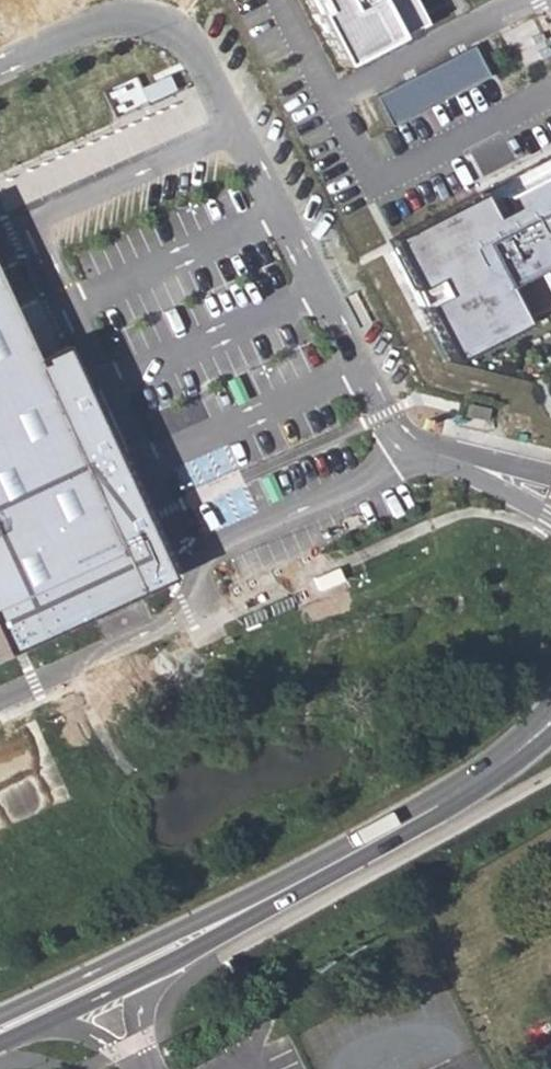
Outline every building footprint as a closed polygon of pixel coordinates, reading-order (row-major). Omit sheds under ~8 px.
[(323,74),(402,34),(385,0),(286,0),(323,74)] [(477,47),(375,90),(390,125),(410,117),(414,128),(497,92),(477,47)] [(430,369),(533,313),(550,339),(550,166),(550,165),(368,252),(430,369)] [(46,365),(0,268),(0,384),(46,365)] [(74,353),(46,365),(0,384),(0,505),(114,458),(74,353)] [(227,447),(211,454),(222,477),(237,471),(227,447)] [(167,584),(114,458),(0,505),(0,654),(167,584)] [(196,502),(211,532),(259,509),(244,479),(196,502)] [(39,716),(0,731),(0,835),(83,801),(39,716)]
